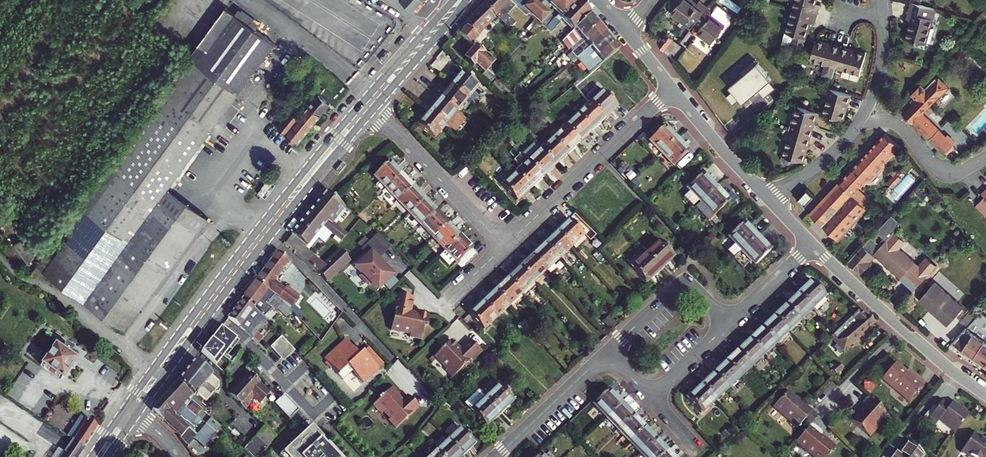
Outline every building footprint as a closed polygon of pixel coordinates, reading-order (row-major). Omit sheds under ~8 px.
[(425,0),(424,0),(402,0),(415,12),(425,0)] [(483,7),(494,16),(509,30),(514,24),(506,16),(507,15),(501,10),(510,0),(509,0),(490,0),(483,7)] [(510,0),(526,15),(528,13),(531,16),(539,7),(531,0),(509,0),(510,0)] [(548,6),(558,15),(554,20),(539,7),(531,16),(535,20),(542,26),(550,33),(561,22),(572,32),(590,15),(573,0),(553,0),(548,6)] [(671,13),(691,28),(696,22),(707,7),(700,1),(697,5),(691,1),(692,0),(681,0),(671,13)] [(793,7),(818,14),(820,5),(815,3),(816,0),(795,0),(793,7)] [(935,9),(910,2),(905,21),(910,23),(906,38),(925,43),(935,9)] [(718,5),(714,12),(711,15),(724,24),(731,15),(718,5)] [(483,7),(474,16),(484,26),(494,16),(483,7)] [(707,7),(696,22),(701,26),(697,32),(711,42),(724,24),(711,15),(714,12),(707,7)] [(818,14),(793,7),(786,32),(795,34),(792,45),(802,48),(810,22),(815,24),(818,14)] [(275,43),(227,8),(173,81),(66,226),(73,232),(51,261),(44,256),(36,267),(124,331),(199,230),(159,201),(168,188),(205,138),(275,43)] [(569,50),(598,24),(590,15),(572,32),(562,42),(569,50)] [(475,36),(484,26),(474,16),(463,27),(457,34),(473,48),(479,52),(482,48),(475,42),(478,38),(475,36)] [(535,20),(518,38),(524,44),(542,26),(535,20)] [(576,58),(605,33),(598,24),(569,50),(576,58)] [(795,34),(786,32),(783,42),(792,45),(795,34)] [(576,58),(584,68),(597,57),(608,47),(614,43),(605,33),(576,58)] [(665,33),(658,43),(665,51),(674,39),(665,33)] [(832,78),(835,67),(841,47),(817,40),(813,53),(811,60),(826,64),(822,75),(832,78)] [(619,49),(614,43),(597,57),(584,68),(589,74),(619,49)] [(841,47),(835,67),(843,69),(841,76),(858,81),(860,74),(866,53),(841,47)] [(483,73),(482,75),(491,83),(501,71),(479,52),(473,48),(464,59),(472,67),(474,65),(483,73)] [(450,85),(450,86),(466,99),(477,85),(461,72),(454,80),(452,79),(449,84),(450,85)] [(333,77),(313,101),(299,117),(289,109),(286,112),(288,114),(277,127),(293,140),(297,143),(298,143),(332,103),(345,86),(333,77)] [(915,103),(905,114),(930,138),(938,128),(921,112),(946,86),(938,78),(927,90),(921,84),(913,94),(916,96),(912,100),(915,103)] [(490,87),(503,99),(509,93),(495,81),(490,87)] [(450,86),(439,99),(455,112),(466,99),(450,86)] [(823,113),(843,119),(851,94),(829,88),(823,113)] [(585,99),(589,104),(603,119),(616,107),(602,92),(600,94),(595,90),(585,99)] [(299,117),(313,101),(303,93),(300,97),(301,100),(295,107),(291,106),(289,109),(299,117)] [(426,111),(428,112),(444,125),(449,129),(459,116),(455,112),(439,99),(437,97),(426,111)] [(590,130),(603,119),(589,104),(577,116),(590,130)] [(790,130),(809,136),(817,111),(797,106),(790,130)] [(432,139),(444,125),(428,112),(417,126),(432,139)] [(463,119),(459,116),(449,129),(452,132),(463,119)] [(578,142),(590,130),(577,116),(564,128),(578,142)] [(675,140),(663,127),(648,141),(660,154),(675,140)] [(566,154),(578,142),(564,128),(552,139),(566,154)] [(946,136),(938,128),(930,138),(937,145),(946,136)] [(809,136),(790,130),(782,159),(784,162),(788,163),(791,161),(792,158),(802,161),(809,136)] [(885,132),(810,213),(838,238),(872,202),(857,188),(892,152),(895,155),(902,148),(901,147),(885,132)] [(946,136),(937,145),(944,151),(945,150),(947,152),(954,145),(951,143),(954,140),(947,134),(946,136)] [(552,139),(539,151),(553,165),(566,154),(552,139)] [(675,140),(660,154),(672,167),(687,153),(675,140)] [(539,151),(526,163),(540,177),(553,165),(539,151)] [(373,176),(385,189),(401,175),(388,162),(373,176)] [(540,177),(526,163),(514,174),(528,189),(540,177)] [(901,177),(891,168),(888,171),(893,175),(887,182),(893,187),(901,177)] [(528,189),(514,174),(502,186),(516,201),(528,189)] [(385,189),(397,201),(412,187),(401,175),(385,189)] [(701,175),(686,189),(690,193),(685,198),(694,208),(700,203),(714,189),(701,175)] [(262,186),(266,189),(270,183),(273,180),(269,177),(262,186)] [(397,201),(409,213),(424,199),(412,187),(397,201)] [(168,188),(159,201),(199,230),(208,217),(168,188)] [(981,193),(984,196),(975,205),(985,215),(985,188),(981,193)] [(728,203),(714,189),(700,203),(694,208),(708,222),(728,203)] [(814,196),(807,190),(798,199),(805,205),(814,196)] [(326,192),(312,208),(332,224),(345,207),(326,192)] [(409,213),(421,226),(436,212),(424,199),(409,213)] [(312,208),(291,235),(306,247),(322,227),(341,241),(346,235),(332,224),(312,208)] [(436,212),(421,226),(433,238),(448,224),(436,212)] [(899,223),(890,215),(875,231),(882,237),(877,243),(870,237),(846,262),(859,274),(869,262),(867,260),(873,252),(901,276),(903,274),(912,263),(914,262),(898,247),(904,240),(904,239),(904,236),(900,233),(897,233),(895,232),(899,228),(898,223),(899,223)] [(568,221),(556,233),(570,248),(583,236),(568,221)] [(727,237),(735,245),(727,253),(733,259),(741,251),(755,237),(742,223),(727,237)] [(433,238),(444,250),(459,236),(448,224),(433,238)] [(377,233),(360,249),(366,255),(354,267),(362,275),(360,276),(369,285),(371,283),(378,290),(394,275),(377,258),(390,245),(383,238),(377,233)] [(557,259),(570,248),(556,233),(543,244),(557,259)] [(30,264),(43,246),(30,236),(17,245),(30,264)] [(459,236),(444,250),(438,257),(448,267),(454,262),(456,264),(460,261),(465,266),(477,255),(459,236)] [(769,252),(755,237),(741,251),(754,266),(769,252)] [(644,255),(658,270),(673,256),(658,241),(644,255)] [(557,259),(543,244),(531,256),(545,271),(557,259)] [(273,281),(281,271),(282,269),(283,268),(285,270),(291,262),(283,256),(278,251),(256,280),(277,296),(290,310),(301,296),(287,285),(284,289),(273,281)] [(318,260),(311,267),(326,282),(349,260),(340,251),(324,266),(318,260)] [(284,255),(283,256),(291,262),(285,270),(287,271),(294,263),(284,255)] [(658,270),(644,255),(630,268),(644,283),(658,270)] [(545,271),(531,256),(519,268),(533,283),(545,271)] [(917,286),(926,276),(912,263),(903,274),(917,286)] [(533,283),(519,268),(506,279),(520,294),(533,283)] [(508,306),(520,294),(506,279),(494,291),(508,306)] [(256,309),(263,318),(271,309),(274,312),(277,309),(285,318),(292,312),(290,310),(277,296),(256,280),(242,299),(256,309)] [(810,281),(797,294),(811,309),(825,296),(810,281)] [(963,306),(935,282),(919,299),(947,324),(963,306)] [(508,306),(494,291),(481,303),(495,318),(508,306)] [(799,321),(811,309),(797,294),(784,306),(799,321)] [(406,316),(407,315),(412,301),(396,295),(391,309),(393,310),(386,330),(404,336),(403,340),(417,345),(425,321),(415,318),(413,319),(406,316)] [(247,334),(253,341),(262,350),(266,346),(255,333),(266,320),(263,318),(256,309),(242,299),(227,318),(247,334)] [(482,330),(495,318),(481,303),(468,315),(482,330)] [(799,321),(784,306),(772,317),(786,332),(790,336),(802,325),(799,321)] [(850,350),(849,349),(848,347),(858,337),(873,324),(870,321),(858,310),(834,333),(828,339),(844,356),(850,350)] [(985,338),(985,316),(981,311),(979,313),(976,317),(967,326),(953,341),(974,356),(985,338)] [(967,326),(976,317),(970,311),(960,321),(967,326)] [(786,332),(772,317),(760,328),(775,344),(786,332)] [(220,327),(200,353),(215,366),(236,339),(220,327)] [(760,328),(748,340),(762,355),(775,344),(760,328)] [(294,350),(281,337),(269,349),(283,362),(294,350)] [(860,339),(858,337),(848,347),(849,349),(860,339)] [(985,361),(985,338),(974,356),(984,363),(985,361)] [(456,345),(455,346),(459,350),(470,340),(468,339),(459,348),(456,345)] [(481,352),(470,340),(459,350),(455,346),(450,341),(434,356),(446,369),(448,371),(447,373),(451,377),(468,360),(470,362),(481,352)] [(748,340),(736,351),(750,366),(762,355),(748,340)] [(345,342),(324,362),(343,381),(352,372),(363,384),(378,370),(361,353),(358,356),(345,342)] [(65,348),(63,351),(54,345),(40,365),(61,379),(75,359),(68,354),(70,351),(65,348)] [(383,365),(367,348),(362,352),(378,370),(383,365)] [(750,366),(736,351),(724,362),(738,378),(750,366)] [(378,370),(362,352),(361,353),(378,370)] [(177,383),(193,397),(201,404),(204,401),(206,402),(218,388),(218,382),(193,362),(177,383)] [(738,378),(724,362),(712,374),(726,389),(738,378)] [(907,370),(897,362),(883,377),(910,401),(926,383),(913,371),(910,374),(907,370)] [(259,402),(268,392),(247,374),(229,394),(245,409),(251,402),(249,401),(253,397),(259,402)] [(726,389),(712,374),(699,386),(714,401),(726,389)] [(177,383),(167,393),(196,418),(197,418),(200,420),(206,413),(204,411),(190,400),(193,397),(177,383)] [(485,399),(499,413),(513,400),(499,385),(485,399)] [(714,401),(699,386),(685,399),(700,414),(714,401)] [(396,429),(418,408),(407,396),(402,401),(397,396),(399,395),(392,387),(372,406),(381,416),(383,413),(390,420),(390,423),(396,429)] [(621,404),(608,390),(593,404),(606,418),(621,404)] [(803,422),(812,412),(800,402),(799,403),(786,392),(770,411),(794,432),(803,422)] [(152,411),(161,420),(166,415),(185,431),(188,428),(196,418),(167,393),(152,411)] [(288,418),(297,409),(283,394),(274,403),(288,418)] [(201,404),(193,397),(190,400),(204,411),(204,407),(201,404)] [(887,413),(868,397),(862,403),(864,406),(851,420),(870,437),(879,427),(876,425),(887,413)] [(466,407),(471,412),(484,427),(499,413),(485,399),(476,407),(471,402),(466,407)] [(942,401),(935,409),(942,414),(949,406),(942,401)] [(954,434),(968,416),(951,403),(949,406),(942,414),(935,409),(926,421),(933,426),(937,422),(954,434)] [(612,435),(617,430),(632,416),(621,404),(606,418),(601,423),(612,435)] [(812,412),(803,422),(809,427),(811,424),(817,417),(812,412)] [(180,436),(179,438),(188,445),(191,442),(195,438),(194,438),(196,435),(188,428),(185,431),(166,415),(161,420),(180,436)] [(84,448),(97,427),(96,426),(79,416),(66,436),(72,440),(84,448)] [(617,430),(629,442),(644,428),(632,416),(617,430)] [(205,425),(215,433),(219,429),(220,427),(211,418),(205,425)] [(796,442),(814,456),(826,456),(835,447),(821,435),(822,434),(822,432),(822,431),(821,430),(814,424),(813,424),(811,424),(809,427),(796,442)] [(203,446),(208,440),(215,433),(205,425),(196,435),(194,438),(195,438),(203,446)] [(243,450),(251,456),(257,456),(275,436),(264,426),(243,450)] [(311,427),(279,456),(280,456),(338,456),(311,427)] [(629,442),(640,454),(655,441),(644,428),(629,442)] [(208,440),(214,446),(224,434),(219,429),(215,433),(208,440)] [(460,429),(447,441),(461,456),(474,444),(460,429)] [(967,456),(985,456),(985,441),(985,442),(972,434),(960,453),(967,456)] [(84,448),(72,440),(68,447),(64,452),(72,456),(78,456),(79,454),(84,448)] [(214,446),(208,440),(203,446),(209,451),(214,446)] [(461,456),(447,441),(435,452),(440,456),(460,456),(461,456)] [(643,456),(661,456),(666,453),(655,441),(640,454),(643,456)] [(908,444),(899,455),(896,453),(893,456),(922,456),(923,455),(908,444)]
